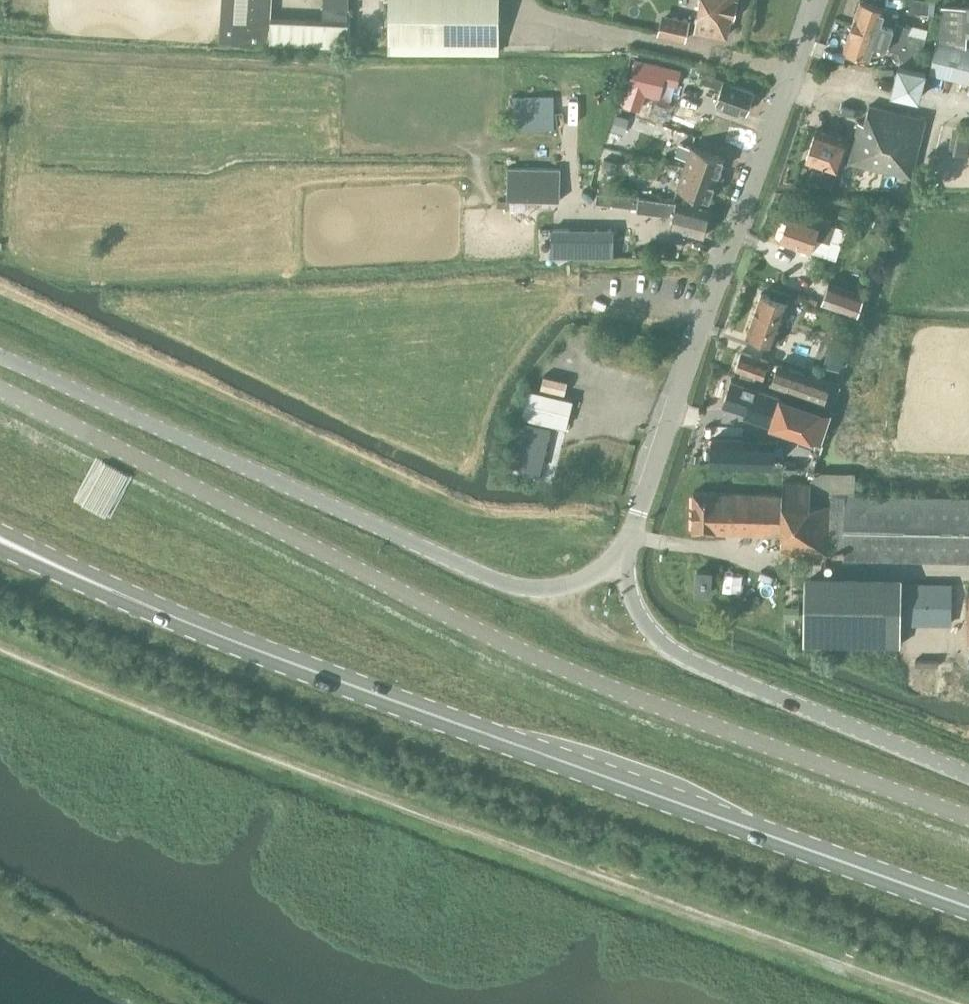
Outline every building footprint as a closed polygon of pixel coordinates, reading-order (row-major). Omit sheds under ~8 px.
[(271,17),(271,10),(266,9),(267,0),(222,0),(219,40),(233,41),(233,42),(270,43),(270,40),(347,44),(348,23),(351,23),(351,16),(351,6),(348,6),(348,0),(323,0),(323,5),(323,15),(345,16),(345,27),(307,26),(307,24),(271,22),(271,17)] [(499,43),(499,0),(389,0),(388,42),(499,43)] [(727,35),(730,18),(734,18),(737,0),(699,0),(694,29),(727,35)] [(852,23),(889,36),(890,34),(905,39),(907,32),(925,37),(927,31),(909,26),(894,21),(898,11),(864,0),(860,0),(852,23)] [(933,12),(935,0),(910,0),(909,9),(933,12)] [(939,41),(937,40),(929,73),(968,83),(968,48),(967,48),(967,33),(968,33),(968,6),(963,6),(963,2),(942,1),(939,41)] [(658,33),(685,39),(689,19),(668,14),(661,19),(658,33)] [(889,36),(852,23),(844,48),(868,56),(873,42),(886,47),(898,51),(902,62),(917,64),(921,53),(925,37),(907,32),(905,39),(890,34),(889,36)] [(634,57),(627,88),(660,96),(663,81),(677,84),(681,68),(634,57)] [(891,92),(918,99),(925,72),(898,65),(891,92)] [(716,102),(746,113),(753,91),(724,81),(724,79),(707,73),(704,81),(721,87),(716,102)] [(679,108),(697,114),(699,115),(709,88),(689,80),(679,108)] [(512,95),(513,129),(555,128),(555,94),(512,95)] [(849,160),(849,161),(861,164),(859,172),(869,174),(870,166),(911,176),(925,119),(868,105),(864,121),(858,120),(853,142),(849,160)] [(611,129),(624,133),(629,118),(615,114),(611,129)] [(954,152),(967,154),(968,141),(968,130),(953,127),(949,151),(954,152)] [(816,129),(806,159),(838,170),(842,158),(849,160),(853,142),(816,129)] [(684,166),(717,178),(725,157),(692,145),(684,166)] [(618,153),(604,149),(598,170),(612,173),(618,153)] [(508,200),(561,201),(562,168),(509,166),(508,200)] [(684,166),(677,187),(710,199),(717,178),(684,166)] [(596,202),(636,207),(636,210),(673,215),(670,227),(704,236),(710,210),(676,201),(676,202),(638,197),(638,195),(618,193),(618,194),(597,192),(596,202)] [(779,239),(810,249),(814,236),(838,244),(841,236),(832,233),(835,224),(789,208),(779,239)] [(877,215),(873,228),(885,232),(889,219),(877,215)] [(615,249),(637,251),(639,227),(617,225),(615,249)] [(552,257),(614,258),(614,229),(552,229),(552,257)] [(868,295),(828,280),(821,302),(861,316),(868,295)] [(748,331),(747,334),(774,343),(790,295),(771,289),(769,295),(761,292),(748,331)] [(832,340),(827,364),(842,367),(847,343),(832,340)] [(768,360),(741,351),(735,368),(741,370),(739,377),(758,383),(760,377),(763,377),(768,360)] [(829,381),(778,363),(771,382),(803,393),(801,397),(811,400),(813,397),(823,400),(829,381)] [(538,387),(562,393),(566,379),(542,372),(538,387)] [(830,411),(731,378),(723,403),(745,410),(744,414),(821,439),(830,411)] [(522,415),(566,426),(573,399),(528,388),(522,415)] [(557,428),(529,421),(517,468),(545,475),(557,428)] [(773,439),(713,437),(711,462),(772,466),(773,439)] [(781,534),(781,553),(827,554),(827,549),(843,549),(843,558),(968,561),(968,499),(845,496),(845,492),(855,493),(856,475),(824,474),(824,483),(783,482),(782,494),(693,491),(692,531),(781,534)] [(696,592),(710,592),(711,571),(697,570),(696,592)] [(805,570),(803,639),(898,642),(899,572),(805,570)] [(952,585),(902,584),(901,622),(951,623),(952,585)]
